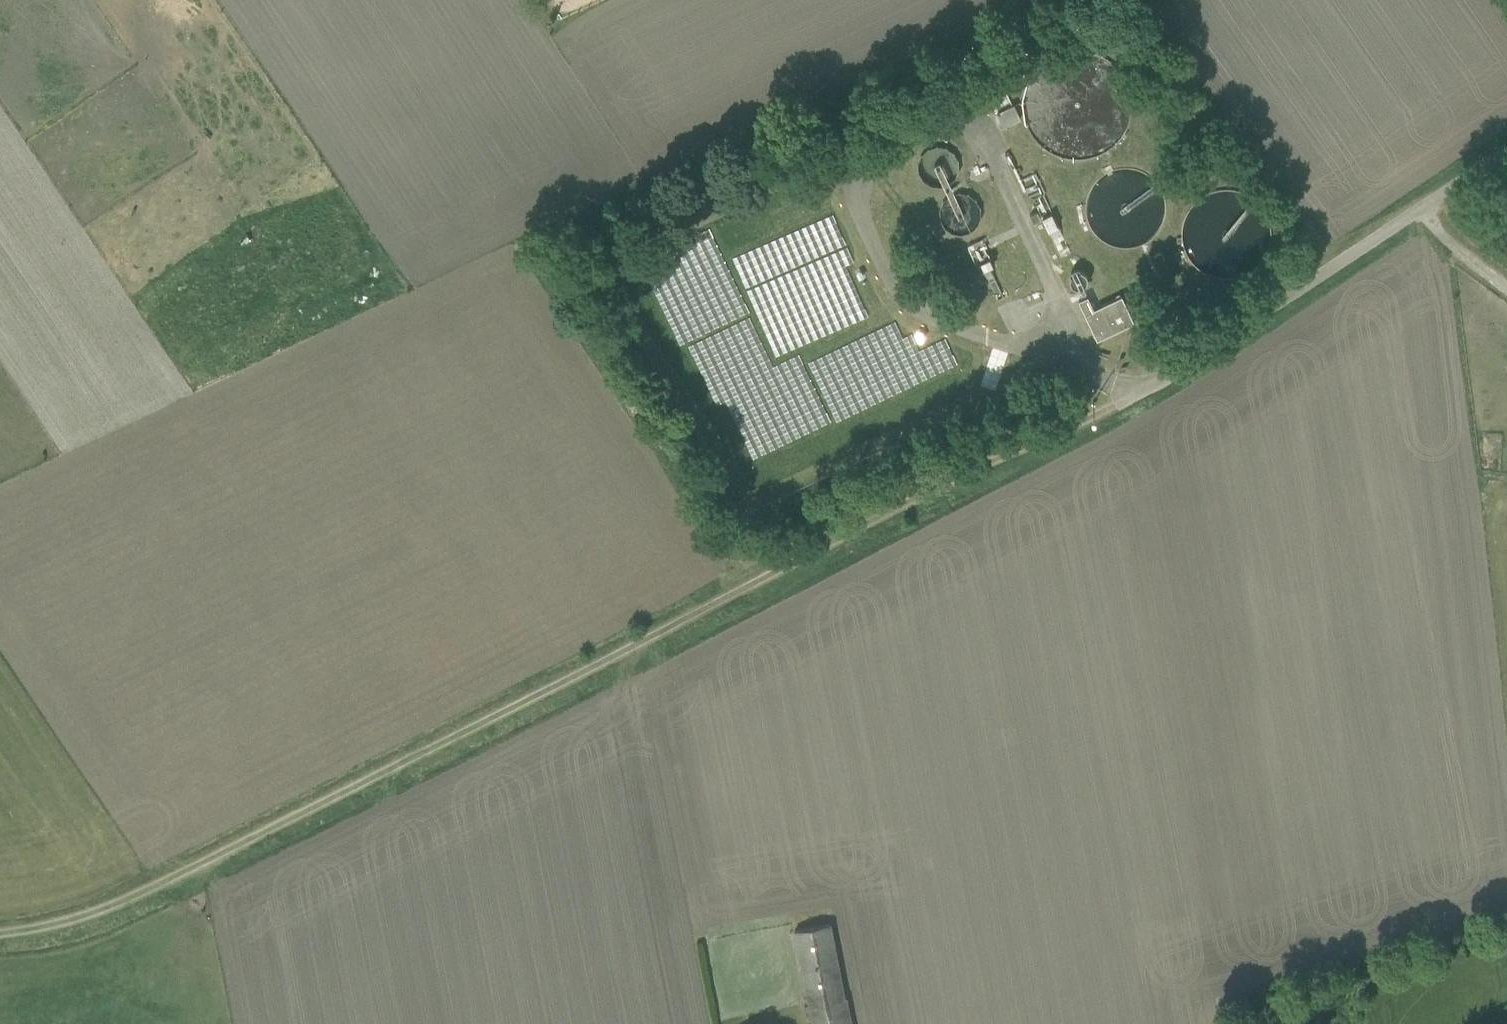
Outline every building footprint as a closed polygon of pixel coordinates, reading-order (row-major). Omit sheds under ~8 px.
[(1031,214),(1035,221),(1041,218),(1038,211),(1031,214)] [(1155,254),(1159,261),(1165,258),(1162,251),(1155,254)] [(1123,296),(1094,310),(1085,314),(1097,340),(1135,322),(1123,296)] [(1088,297),(1079,301),(1085,314),(1094,310),(1088,297)] [(813,1023),(851,1023),(846,995),(845,996),(829,921),(795,928),(811,1003),(808,1004),(813,1023)]
